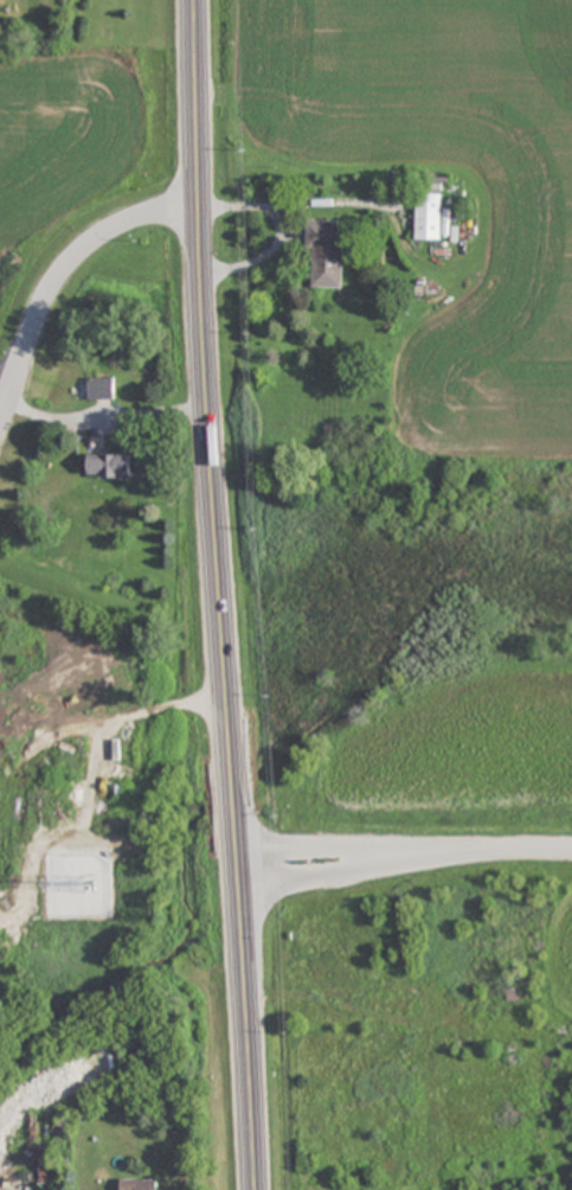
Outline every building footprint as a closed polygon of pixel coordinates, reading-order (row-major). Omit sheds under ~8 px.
[(442,194),(417,194),(417,240),(442,240),(442,194)] [(344,221),(308,221),(308,288),(344,288),(344,221)] [(87,399),(114,399),(114,378),(87,378),(87,399)] [(130,454),(88,454),(88,478),(130,478),(130,454)] [(159,1179),(120,1179),(120,1189),(159,1189),(159,1179)]
